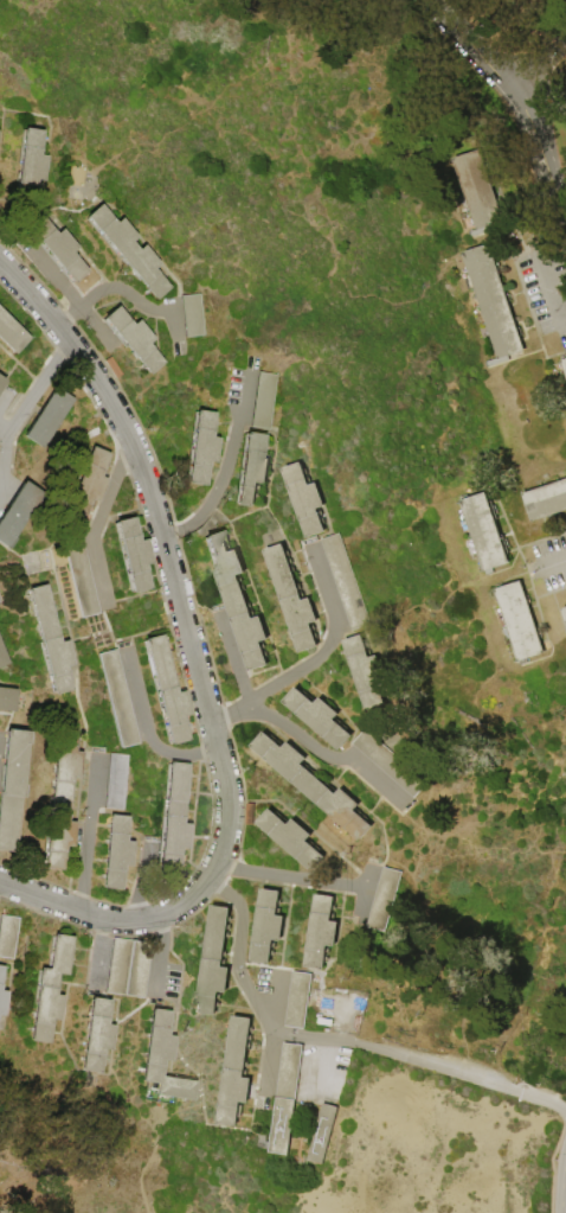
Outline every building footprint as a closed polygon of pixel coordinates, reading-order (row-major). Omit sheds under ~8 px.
[(36,197),(17,194),(21,164),(19,164),(25,130),(26,130),(26,128),(46,130),(45,139),(47,139),(45,153),(43,153),(41,155),(50,157),(46,180),(38,179),(38,183),(41,183),(40,189),(37,187),(36,197)] [(481,151),(506,223),(487,230),(488,232),(474,238),(471,231),(478,229),(455,160),(481,151)] [(86,217),(102,204),(108,211),(110,210),(114,213),(111,215),(114,218),(115,216),(118,219),(116,222),(117,223),(118,223),(123,218),(140,237),(134,242),(140,249),(146,244),(162,264),(156,269),(159,272),(160,269),(163,273),(161,275),(162,277),(165,275),(168,280),(166,281),(172,288),(156,300),(121,257),(121,258),(86,217)] [(27,226),(41,215),(47,222),(50,221),(53,224),(51,226),(53,229),(56,226),(58,230),(56,232),(57,234),(64,228),(79,247),(72,253),(75,255),(78,253),(82,256),(78,258),(81,261),(83,260),(85,263),(83,264),(89,272),(75,283),(71,280),(71,281),(34,237),(36,237),(27,226)] [(489,244),(527,352),(510,358),(510,360),(489,369),(487,363),(500,359),(463,253),(489,244)] [(182,296),(202,294),(206,336),(187,338),(182,296)] [(152,375),(128,346),(127,349),(104,321),(105,319),(104,318),(118,306),(124,313),(127,311),(129,314),(127,317),(129,319),(130,317),(134,321),(131,323),(134,325),(140,319),(156,339),(150,345),(152,346),(154,344),(157,347),(155,350),(156,352),(159,350),(162,353),(160,356),(166,363),(152,375)] [(15,355),(0,340),(0,308),(7,315),(9,313),(12,315),(9,318),(11,319),(13,317),(15,318),(13,320),(31,338),(15,355)] [(271,430),(252,428),(259,372),(279,375),(271,430)] [(56,387),(75,398),(62,420),(65,422),(60,429),(57,427),(44,448),(25,436),(56,387)] [(195,410),(216,414),(214,422),(217,423),(217,427),(214,427),(213,430),(217,430),(216,435),(213,434),(213,438),(220,439),(217,464),(210,462),(208,465),(212,465),(211,470),(208,470),(207,473),(211,473),(210,477),(207,477),(206,486),(187,483),(187,480),(186,480),(195,410)] [(245,434),(247,434),(247,432),(266,435),(264,445),(268,446),(268,449),(264,448),(264,452),(266,453),(266,457),(263,455),(263,459),(271,460),(268,485),(259,484),(259,487),(262,487),(262,492),(258,491),(258,494),(261,494),(261,499),(257,499),(256,507),(238,505),(238,504),(236,503),(245,434)] [(107,452),(86,444),(60,520),(79,527),(89,498),(97,501),(105,477),(99,475),(107,452)] [(283,472),(285,471),(284,470),(302,464),(305,472),(308,471),(310,475),(307,477),(308,480),(310,479),(311,484),(309,485),(310,487),(317,485),(326,507),(319,511),(319,512),(322,511),(323,516),(321,517),(321,519),(324,519),(326,524),(323,525),(326,534),(308,540),(296,504),(294,505),(283,472)] [(9,549),(0,543),(0,519),(25,480),(45,493),(39,504),(37,503),(14,538),(15,540),(9,549)] [(525,496),(565,481),(565,513),(534,524),(525,496)] [(462,502),(487,493),(489,503),(493,503),(494,507),(496,506),(500,516),(497,516),(499,521),(496,522),(501,537),(504,537),(506,541),(507,540),(510,548),(508,549),(510,555),(507,556),(510,564),(494,570),(495,574),(487,576),(462,502)] [(115,524),(116,523),(116,522),(134,517),(136,525),(139,525),(141,530),(137,530),(139,534),(141,534),(142,537),(140,538),(140,540),(148,538),(154,563),(146,564),(147,568),(150,567),(152,572),(148,573),(148,575),(152,574),(153,579),(149,580),(152,589),(134,594),(133,592),(131,592),(115,524)] [(251,613),(231,620),(204,540),(205,538),(205,536),(223,530),(226,540),(229,538),(231,543),(227,544),(229,547),(231,545),(233,550),(230,551),(231,554),(239,551),(246,575),(239,577),(239,580),(243,579),(244,583),(242,585),(243,587),(245,586),(246,590),(244,592),(249,605),(252,605),(253,609),(250,611),(251,613)] [(63,537),(81,532),(102,614),(83,619),(63,537)] [(321,542),(340,535),(372,626),(353,633),(321,542)] [(265,551),(284,545),(287,554),(289,553),(291,557),(289,558),(289,562),(292,561),(294,564),(291,566),(292,569),(295,568),(296,573),(294,574),(298,587),(301,586),(303,590),(300,592),(301,594),(303,593),(304,599),(302,599),(303,601),(310,599),(319,624),(311,626),(311,627),(315,626),(316,631),(314,632),(315,636),(317,634),(319,638),(316,639),(319,647),(301,655),(265,551)] [(21,555),(38,550),(44,573),(27,576),(21,555)] [(495,590),(521,582),(526,598),(529,596),(533,605),(529,606),(538,631),(541,630),(544,640),(541,640),(546,655),(528,660),(529,664),(521,666),(495,590)] [(28,589),(46,585),(49,594),(52,593),(53,598),(50,598),(51,601),(53,600),(54,605),(52,606),(53,609),(56,608),(57,613),(54,613),(58,627),(60,626),(63,636),(59,637),(62,643),(69,640),(75,665),(67,666),(73,690),(54,695),(54,694),(52,694),(39,641),(41,641),(28,589)] [(249,671),(231,620),(251,613),(253,612),(256,617),(252,618),(253,619),(262,617),(270,641),(262,644),(263,646),(265,645),(268,650),(264,651),(265,653),(268,652),(270,658),(266,658),(270,668),(252,673),(251,671),(249,671)] [(169,743),(144,641),(146,641),(144,639),(163,634),(166,643),(168,643),(169,647),(167,647),(168,651),(171,650),(172,655),(169,656),(169,659),(173,658),(174,663),(171,663),(174,677),(176,677),(178,682),(175,682),(176,687),(180,685),(181,690),(178,690),(178,692),(186,690),(192,715),(184,716),(185,720),(187,719),(188,723),(186,723),(187,727),(189,727),(191,732),(188,732),(189,740),(172,745),(172,743),(169,743)] [(345,643),(362,636),(371,659),(378,657),(386,681),(379,683),(386,706),(368,713),(366,708),(365,708),(354,678),(356,677),(345,643)] [(9,663),(0,667),(0,640),(9,663)] [(99,655),(118,650),(142,745),(123,749),(99,655)] [(17,711),(0,710),(0,687),(19,689),(17,711)] [(337,751),(311,728),(313,727),(285,703),(298,689),(304,695),(307,692),(310,696),(308,697),(310,700),(313,697),(316,701),(314,703),(315,704),(321,698),(340,715),(335,721),(337,722),(339,721),(342,723),(340,726),(342,728),(345,726),(348,728),(346,730),(353,738),(340,752),(339,749),(337,751)] [(60,724),(78,727),(76,752),(84,752),(81,778),(73,777),(73,779),(76,780),(76,784),(73,783),(72,787),(75,787),(75,792),(72,792),(71,806),(73,806),(72,817),(70,817),(69,822),(77,823),(75,848),(66,847),(64,872),(45,869),(47,855),(44,855),(50,799),(52,799),(60,724)] [(17,853),(0,851),(0,795),(7,729),(32,732),(31,745),(27,745),(24,784),(27,785),(25,798),(22,798),(17,853)] [(334,792),(321,806),(320,807),(252,748),(265,733),(274,739),(275,738),(277,740),(276,741),(278,745),(281,742),(283,745),(282,747),(284,748),(289,743),(308,760),(303,766),(310,772),(311,771),(316,774),(315,775),(324,785),(327,783),(330,786),(328,787),(334,792)] [(107,809),(111,753),(131,755),(126,810),(107,809)] [(160,870),(161,857),(159,857),(168,765),(171,765),(171,762),(189,765),(188,773),(192,774),(191,779),(188,778),(188,781),(191,783),(191,786),(187,786),(187,789),(189,790),(189,794),(187,794),(185,809),(188,809),(187,821),(184,821),(184,824),(192,824),(189,849),(181,848),(181,851),(184,851),(184,856),(180,856),(180,860),(184,860),(182,864),(180,863),(179,873),(160,870)] [(361,842),(321,806),(334,792),(336,794),(341,789),(360,805),(355,811),(358,813),(359,811),(362,813),(360,816),(364,819),(366,816),(368,819),(366,822),(373,828),(361,842)] [(246,805),(255,805),(255,826),(246,826),(246,805)] [(257,824),(270,810),(277,816),(279,813),(282,816),(281,818),(283,822),(285,819),(288,822),(287,824),(288,825),(294,819),(313,836),(307,843),(309,844),(310,842),(314,844),(311,847),(315,849),(317,847),(321,850),(317,853),(324,858),(313,873),(257,824)] [(111,815),(130,817),(129,825),(131,826),(130,838),(128,837),(128,842),(135,842),(133,866),(126,866),(124,869),(128,869),(127,874),(124,873),(124,876),(127,876),(127,881),(123,881),(122,890),(103,889),(111,815)] [(400,874),(382,933),(364,927),(381,869),(400,874)] [(262,890),(252,962),(271,964),(272,956),(276,956),(277,945),(274,945),(275,940),(282,941),(285,918),(277,917),(278,913),(281,914),(282,902),(279,901),(281,893),(262,890)] [(315,895),(307,969),(326,971),(327,962),(328,962),(330,951),(328,950),(328,946),(336,947),(339,924),(332,922),(332,919),(335,919),(336,907),(334,907),(334,898),(315,895)] [(212,906),(230,908),(229,918),(233,919),(232,922),(229,922),(229,926),(231,926),(231,931),(227,931),(227,934),(230,934),(230,939),(226,938),(225,953),(229,955),(226,965),(223,965),(223,969),(230,970),(227,994),(219,992),(219,996),(221,996),(220,1009),(217,1008),(216,1017),(198,1015),(212,906)] [(15,959),(0,957),(0,932),(2,915),(21,918),(15,959)] [(31,1041),(37,1004),(34,1004),(39,970),(41,970),(41,969),(49,969),(54,934),(73,937),(72,946),(75,946),(75,951),(72,951),(71,955),(75,955),(73,958),(71,958),(70,962),(73,963),(72,966),(70,966),(69,976),(59,975),(59,979),(62,981),(60,989),(57,989),(57,995),(64,996),(60,1021),(53,1020),(53,1022),(56,1022),(54,1027),(52,1027),(52,1030),(54,1032),(54,1036),(51,1035),(50,1043),(31,1041)] [(115,938),(107,992),(144,997),(152,943),(115,938)] [(6,1016),(0,1015),(0,966),(5,966),(4,976),(7,976),(6,985),(2,985),(1,990),(9,991),(6,1016)] [(292,972),(313,976),(305,1030),(285,1028),(292,972)] [(92,997),(110,1001),(109,1010),(112,1010),(111,1022),(108,1021),(107,1024),(115,1026),(111,1051),(104,1049),(103,1053),(107,1053),(105,1056),(103,1056),(102,1060),(105,1061),(104,1065),(102,1064),(101,1073),(82,1071),(92,997)] [(153,1008),(143,1081),(159,1083),(156,1096),(194,1100),(197,1081),(162,1077),(165,1060),(171,1061),(174,1035),(168,1034),(171,1010),(153,1008)] [(234,1016),(252,1020),(251,1029),(253,1029),(253,1033),(251,1033),(250,1038),(252,1038),(252,1041),(250,1041),(249,1045),(252,1045),(251,1049),(249,1049),(246,1064),(250,1064),(247,1075),(245,1075),(244,1079),(252,1080),(250,1105),(242,1104),(240,1107),(244,1107),(243,1119),(239,1119),(238,1126),(220,1124),(234,1016)] [(303,1047),(289,1155),(269,1153),(283,1045),(303,1047)] [(324,1104),(308,1161),(322,1166),(339,1109),(324,1104)]
